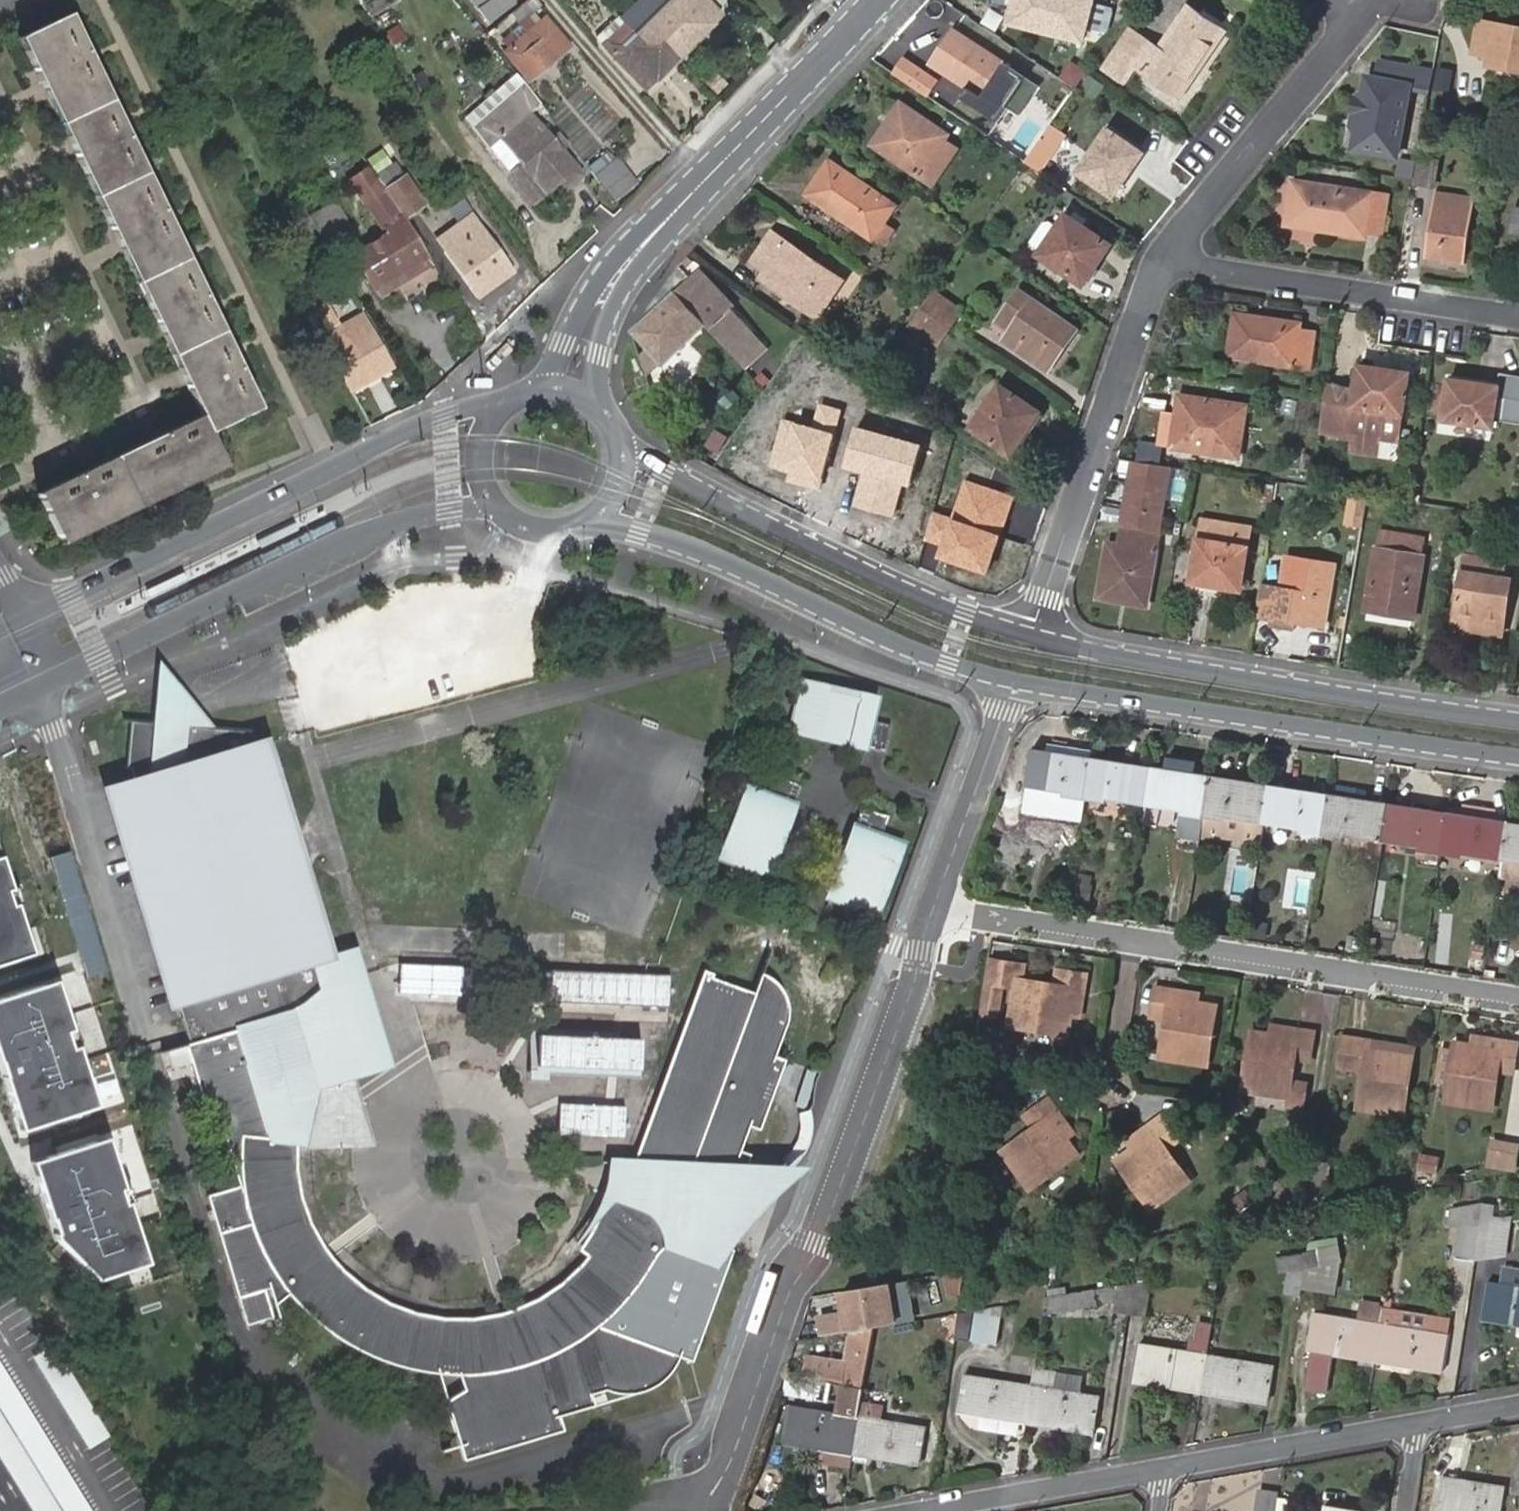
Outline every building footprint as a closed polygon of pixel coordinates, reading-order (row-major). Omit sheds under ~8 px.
[(492,29),(520,7),(515,0),(470,0),(492,29)] [(679,59),(716,25),(714,21),(722,14),(708,0),(654,0),(653,1),(653,6),(656,9),(633,31),(649,49),(659,40),(679,59)] [(1012,18),(1080,38),(1091,0),(1017,0),(1012,18)] [(1230,32),(1209,16),(1195,6),(1165,48),(1150,37),(1148,39),(1135,29),(1107,67),(1124,80),(1137,63),(1147,71),(1146,72),(1181,97),(1230,32)] [(186,373),(206,412),(42,491),(67,542),(101,526),(119,517),(143,506),(174,491),(194,482),(231,464),(214,429),(264,406),(237,350),(216,307),(190,254),(171,215),(125,121),(94,58),(72,13),(22,38),(47,88),(74,144),(124,246),(166,332),(186,373)] [(1479,19),(1474,51),(1489,54),(1487,63),(1504,66),(1506,60),(1518,62),(1518,26),(1479,19)] [(570,49),(544,21),(505,57),(532,84),(570,49)] [(633,31),(627,24),(612,38),(621,46),(611,55),(645,91),(679,59),(659,40),(649,49),(633,31)] [(1019,114),(1039,86),(955,29),(933,61),(968,85),(961,95),(997,120),(1007,105),(1019,114)] [(932,78),(903,59),(893,73),(922,93),(932,78)] [(1066,59),(1057,71),(1070,79),(1079,66),(1066,59)] [(1504,66),(1518,68),(1518,62),(1506,60),(1504,66)] [(1407,84),(1430,88),(1433,69),(1379,61),(1375,78),(1362,76),(1350,147),(1394,154),(1407,84)] [(530,114),(540,105),(520,80),(469,125),(486,146),(495,138),(517,164),(508,173),(532,200),(559,176),(568,186),(582,172),(561,148),(567,143),(557,133),(552,138),(530,114)] [(896,124),(880,148),(932,184),(955,149),(942,140),(946,133),(901,103),(889,119),(896,124)] [(873,143),(880,148),(896,124),(889,119),(873,143)] [(1047,123),(1026,163),(1045,173),(1066,132),(1047,123)] [(1102,127),(1076,168),(1109,192),(1137,151),(1102,127)] [(1418,152),(1413,178),(1429,181),(1434,155),(1418,152)] [(609,154),(590,169),(603,186),(623,171),(609,154)] [(396,162),(374,177),(402,222),(426,206),(396,162)] [(808,193),(872,238),(894,206),(830,162),(808,193)] [(429,265),(402,222),(374,177),(368,168),(348,181),(382,234),(351,254),(378,297),(429,265)] [(1294,180),(1287,222),(1365,234),(1366,229),(1382,232),(1387,195),(1294,180)] [(1437,190),(1426,254),(1465,261),(1475,196),(1437,190)] [(319,238),(348,226),(337,201),(308,213),(319,238)] [(1510,232),(1518,234),(1518,206),(1515,205),(1510,232)] [(1095,251),(1103,239),(1065,214),(1038,253),(1081,283),(1101,254),(1095,251)] [(441,236),(478,293),(511,272),(472,215),(441,236)] [(783,287),(822,313),(844,280),(774,233),(753,266),(765,274),(761,279),(779,292),(783,287)] [(1108,243),(1103,239),(1095,251),(1101,254),(1108,243)] [(700,270),(690,279),(705,295),(715,286),(700,270)] [(663,368),(719,315),(723,320),(734,310),(736,307),(715,286),(705,295),(690,279),(632,334),(647,351),(661,366),(663,368)] [(818,318),(822,313),(783,287),(779,292),(818,318)] [(934,288),(908,326),(938,346),(964,309),(934,288)] [(996,320),(1008,328),(1002,339),(1045,368),(1072,327),(1017,289),(996,320)] [(712,330),(725,345),(747,324),(734,310),(723,320),(712,330)] [(1235,310),(1228,352),(1308,364),(1313,330),(1300,327),(1301,321),(1235,310)] [(353,329),(326,343),(331,351),(353,392),(395,369),(366,316),(351,323),(353,329)] [(661,366),(647,351),(639,358),(646,379),(661,366)] [(1357,368),(1345,432),(1394,439),(1405,370),(1376,366),(1375,371),(1357,368)] [(1449,376),(1443,417),(1491,425),(1497,384),(1449,376)] [(998,385),(970,425),(1009,452),(1037,410),(998,385)] [(1178,393),(1170,444),(1236,453),(1244,404),(1178,393)] [(813,428),(783,420),(771,465),(791,471),(788,482),(821,491),(844,408),(821,401),(813,428)] [(923,444),(857,426),(845,468),(863,473),(854,505),(893,516),(903,483),(912,486),(923,444)] [(1172,469),(1131,461),(1118,528),(1122,528),(1159,535),(1172,469)] [(1018,497),(966,479),(953,519),(934,513),(925,541),(940,546),(936,559),(991,577),(1018,497)] [(1199,521),(1189,581),(1218,585),(1239,589),(1246,547),(1233,545),(1236,527),(1199,521)] [(1250,529),(1236,527),(1233,545),(1246,547),(1250,529)] [(1120,596),(1148,600),(1159,535),(1122,528),(1119,545),(1107,543),(1098,598),(1120,601),(1120,596)] [(1389,604),(1413,609),(1421,555),(1376,546),(1366,607),(1388,612),(1389,604)] [(1478,621),(1501,625),(1509,578),(1501,576),(1504,560),(1465,553),(1453,623),(1477,627),(1478,621)] [(1261,584),(1256,615),(1323,625),(1333,564),(1285,556),(1280,587),(1261,584)] [(1218,585),(1189,581),(1187,591),(1216,595),(1218,585)] [(1147,606),(1148,600),(1120,596),(1120,601),(1147,606)] [(1412,615),(1413,609),(1389,604),(1388,612),(1412,615)] [(1500,631),(1501,625),(1478,621),(1477,627),(1500,631)] [(151,722),(162,724),(157,777),(180,769),(184,726),(212,730),(174,685),(159,668),(156,670),(154,693),(151,722)] [(800,735),(880,753),(886,725),(866,720),(871,699),(800,683),(795,706),(806,708),(800,735)] [(789,732),(800,735),(806,708),(795,706),(789,732)] [(239,733),(212,730),(184,726),(180,769),(157,777),(162,724),(151,722),(138,721),(130,720),(125,770),(128,770),(133,784),(109,791),(172,1007),(177,1006),(187,1044),(178,1047),(198,1113),(206,1110),(230,1186),(198,1196),(229,1297),(256,1289),(261,1287),(266,1304),(278,1293),(294,1309),(317,1327),(332,1337),(359,1351),(366,1354),(387,1361),(410,1368),(418,1369),(435,1371),(441,1372),(448,1372),(456,1372),(464,1372),(468,1372),(471,1372),(474,1381),(471,1383),(443,1396),(462,1458),(500,1446),(499,1439),(534,1436),(564,1427),(561,1412),(595,1401),(592,1389),(602,1386),(609,1388),(616,1390),(623,1391),(630,1390),(637,1390),(644,1388),(651,1385),(663,1377),(668,1372),(677,1360),(680,1354),(692,1358),(732,1247),(728,1245),(691,1232),(702,1200),(734,1200),(747,1161),(750,1153),(741,1150),(750,1126),(760,1128),(784,1056),(777,1054),(783,1034),(787,1024),(790,1009),(789,1003),(788,1001),(787,995),(782,988),(774,978),(770,976),(769,976),(763,973),(756,992),(705,974),(639,1161),(626,1198),(614,1193),(584,1244),(593,1249),(581,1264),(568,1278),(553,1290),(537,1300),(520,1308),(508,1312),(516,1335),(508,1339),(499,1315),(483,1319),(464,1321),(453,1321),(426,1318),(408,1314),(390,1308),(373,1299),(357,1289),(342,1277),(329,1264),(324,1257),(307,1273),(300,1265),(317,1249),(307,1232),(299,1215),(293,1197),(289,1178),(287,1159),(287,1141),(271,1139),(275,1074),(361,1050),(353,1024),(326,987),(319,962),(334,958),(271,741),(243,750),(239,733)] [(1087,793),(1092,759),(1031,749),(1027,784),(1087,793)] [(1152,767),(1092,759),(1087,793),(1146,803),(1152,767)] [(1211,777),(1152,767),(1146,803),(1205,812),(1211,777)] [(1226,779),(1211,777),(1205,812),(1265,822),(1270,786),(1257,783),(1252,774),(1246,772),(1240,777),(1231,775),(1226,779)] [(769,862),(800,784),(775,774),(767,794),(745,785),(718,855),(740,863),(744,852),(769,862)] [(1329,796),(1270,786),(1265,822),(1323,830),(1329,796)] [(1389,805),(1329,796),(1323,830),(1383,839),(1389,805)] [(1448,814),(1389,805),(1383,839),(1442,848),(1448,814)] [(859,897),(855,908),(876,916),(903,846),(883,839),(890,819),(864,809),(834,887),(859,897)] [(1506,823),(1448,814),(1442,848),(1501,858),(1506,823)] [(1506,823),(1501,858),(1499,875),(1518,878),(1518,825),(1506,823)] [(33,953),(0,844),(0,963),(33,953)] [(765,873),(769,862),(744,852),(740,863),(765,873)] [(830,898),(855,908),(859,897),(834,887),(830,898)] [(365,1140),(345,1068),(378,1057),(348,954),(334,958),(319,962),(326,987),(353,1024),(361,1050),(275,1074),(271,1139),(287,1141),(299,1143),(365,1140)] [(1075,990),(1086,991),(1089,976),(1056,972),(1055,986),(1018,981),(1011,1027),(1069,1035),(1072,1016),(1075,990)] [(0,993),(0,1075),(18,1132),(98,1107),(57,976),(0,993)] [(1169,999),(1171,990),(1171,988),(1155,987),(1150,1018),(1164,1020),(1159,1059),(1205,1065),(1213,1006),(1194,1003),(1169,999)] [(1082,1017),(1086,991),(1075,990),(1072,1016),(1082,1017)] [(1196,994),(1171,990),(1169,999),(1194,1003),(1196,994)] [(1271,1026),(1269,1035),(1295,1038),(1297,1029),(1271,1026)] [(1295,1038),(1269,1035),(1249,1032),(1241,1090),(1287,1096),(1293,1059),(1308,1061),(1313,1032),(1297,1029),(1295,1038)] [(1412,1046),(1341,1036),(1337,1066),(1361,1070),(1356,1107),(1402,1114),(1412,1046)] [(1456,1043),(1446,1101),(1491,1107),(1499,1049),(1456,1043)] [(1053,1120),(1061,1114),(1064,1113),(1054,1100),(1029,1118),(1037,1129),(1006,1152),(1033,1190),(1080,1157),(1069,1141),(1053,1120)] [(1076,1135),(1061,1114),(1053,1120),(1069,1141),(1076,1135)] [(1154,1133),(1134,1147),(1117,1159),(1152,1208),(1190,1181),(1168,1150),(1180,1142),(1164,1117),(1150,1127),(1154,1133)] [(1129,1141),(1134,1147),(1154,1133),(1150,1127),(1129,1141)] [(104,1134),(27,1159),(52,1232),(95,1278),(145,1262),(104,1134)] [(1491,1141),(1490,1148),(1499,1150),(1500,1142),(1491,1141)] [(1499,1150),(1490,1148),(1488,1165),(1512,1168),(1515,1144),(1500,1142),(1499,1150)] [(606,1190),(614,1193),(626,1198),(639,1161),(617,1161),(606,1190)] [(785,1176),(747,1161),(734,1200),(702,1200),(691,1232),(728,1245),(785,1176)] [(577,1240),(584,1244),(614,1193),(606,1190),(592,1216),(577,1240)] [(1461,1228),(1457,1259),(1475,1262),(1481,1220),(1484,1203),(1451,1208),(1448,1226),(1461,1228)] [(1492,1204),(1484,1203),(1481,1220),(1489,1219),(1492,1204)] [(1477,1246),(1505,1250),(1510,1215),(1489,1219),(1481,1220),(1477,1246)] [(1305,1276),(1328,1279),(1331,1264),(1327,1248),(1309,1251),(1306,1264),(1305,1276)] [(324,1257),(317,1249),(300,1265),(307,1273),(324,1257)] [(1288,1268),(1306,1264),(1309,1251),(1286,1255),(1288,1268)] [(1508,1271),(1506,1287),(1487,1284),(1482,1320),(1518,1326),(1518,1273),(1508,1271)] [(1128,1310),(1128,1313),(1145,1316),(1151,1279),(1132,1282),(1128,1310)] [(1114,1312),(1128,1313),(1128,1310),(1132,1282),(1118,1285),(1114,1312)] [(1048,1289),(1049,1305),(1110,1299),(1108,1283),(1048,1289)] [(890,1284),(843,1292),(847,1314),(822,1319),(825,1337),(852,1332),(873,1328),(897,1324),(890,1284)] [(229,1297),(238,1324),(264,1316),(256,1289),(229,1297)] [(1385,1298),(1362,1295),(1358,1313),(1382,1317),(1385,1298)] [(1002,1308),(975,1306),(971,1340),(998,1342),(1002,1308)] [(1358,1313),(1315,1307),(1308,1348),(1314,1349),(1308,1386),(1330,1389),(1335,1352),(1376,1358),(1381,1323),(1382,1317),(1358,1313)] [(958,1313),(955,1339),(967,1342),(972,1311),(958,1313)] [(502,1314),(499,1315),(508,1339),(516,1335),(508,1312),(502,1314)] [(940,1341),(954,1344),(955,1339),(958,1313),(943,1316),(940,1341)] [(1381,1323),(1376,1358),(1444,1369),(1450,1333),(1381,1323)] [(873,1328),(852,1332),(847,1363),(809,1357),(806,1376),(864,1385),(873,1328)] [(85,1449),(107,1436),(53,1343),(31,1355),(85,1449)] [(1132,1380),(1202,1390),(1206,1355),(1138,1346),(1132,1380)] [(1206,1355),(1202,1390),(1269,1400),(1275,1366),(1206,1355)] [(33,1510),(92,1510),(0,1364),(0,1456),(33,1510)] [(435,1371),(443,1396),(471,1383),(468,1372),(464,1372),(456,1372),(448,1372),(441,1372),(435,1371)] [(960,1410),(1028,1422),(1033,1386),(966,1374),(960,1410)] [(816,1382),(794,1378),(792,1394),(814,1398),(816,1382)] [(829,1384),(816,1382),(814,1398),(826,1400),(829,1384)] [(827,1461),(851,1465),(853,1453),(858,1418),(863,1389),(843,1386),(838,1415),(791,1407),(785,1442),(818,1447),(830,1449),(827,1461)] [(1033,1386),(1028,1422),(1095,1433),(1101,1398),(1033,1386)] [(858,1418),(853,1453),(921,1463),(927,1428),(858,1418)] [(830,1449),(818,1447),(816,1460),(827,1461),(830,1449)] [(1437,1507),(1462,1510),(1501,1510),(1506,1485),(1443,1475),(1437,1507)] [(1278,1486),(1258,1484),(1255,1510),(1275,1510),(1278,1486)]
